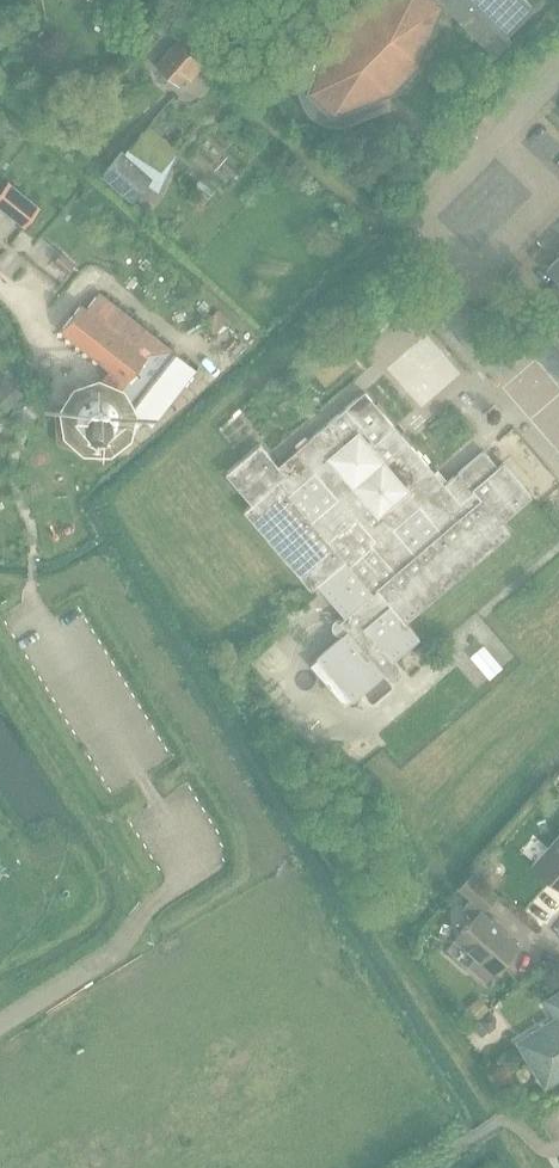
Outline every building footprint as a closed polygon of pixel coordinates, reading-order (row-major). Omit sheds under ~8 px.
[(348,5),(349,8),(335,23),(331,22),(321,52),(308,47),(300,68),(298,75),(297,81),(297,86),(298,92),(299,96),(301,102),(304,108),(310,114),(314,118),(321,121),(328,124),(337,124),(351,123),(390,109),(385,97),(401,91),(399,88),(413,74),(417,75),(444,5),(460,21),(458,23),(495,59),(511,42),(506,37),(534,9),(525,0),(361,0),(348,5)] [(188,75),(190,77),(203,63),(176,39),(154,64),(179,85),(188,75)] [(103,172),(131,198),(152,176),(123,150),(103,172)] [(366,162),(378,175),(390,164),(378,151),(366,162)] [(546,268),(557,279),(545,291),(558,304),(558,254),(546,268)] [(150,425),(196,370),(102,291),(89,307),(86,304),(66,328),(113,368),(102,380),(101,390),(99,389),(96,389),(93,390),(91,390),(88,391),(86,392),(84,393),(82,395),(80,396),(79,398),(77,401),(76,403),(75,405),(74,408),(74,410),(73,413),(56,414),(57,444),(101,460),(100,437),(104,436),(106,435),(109,434),(111,433),(113,431),(115,430),(116,428),(117,426),(118,424),(120,422),(120,419),(121,417),(121,414),(121,411),(121,409),(130,407),(150,425)] [(8,407),(24,390),(12,379),(0,391),(0,400),(8,407)] [(432,473),(434,472),(364,391),(308,439),(310,441),(279,468),(258,444),(227,471),(253,501),(243,510),(311,589),(319,583),(346,614),(338,621),(346,630),(316,656),(353,700),(397,662),(394,659),(419,638),(405,621),(510,532),(500,520),(531,494),(503,461),(497,466),(484,450),(442,485),(432,473)] [(534,864),(558,887),(558,836),(534,864)] [(483,908),(483,909),(496,895),(471,872),(458,886),(471,898),(461,909),(472,918),(455,937),(475,956),(467,966),(484,981),(517,944),(480,911),(483,908)] [(544,1086),(558,1077),(558,991),(545,999),(556,1016),(516,1041),(544,1086)] [(478,998),(468,1006),(477,1016),(487,1008),(478,998)] [(489,1008),(476,1020),(487,1028),(494,1023),(494,1013),(489,1008)]
